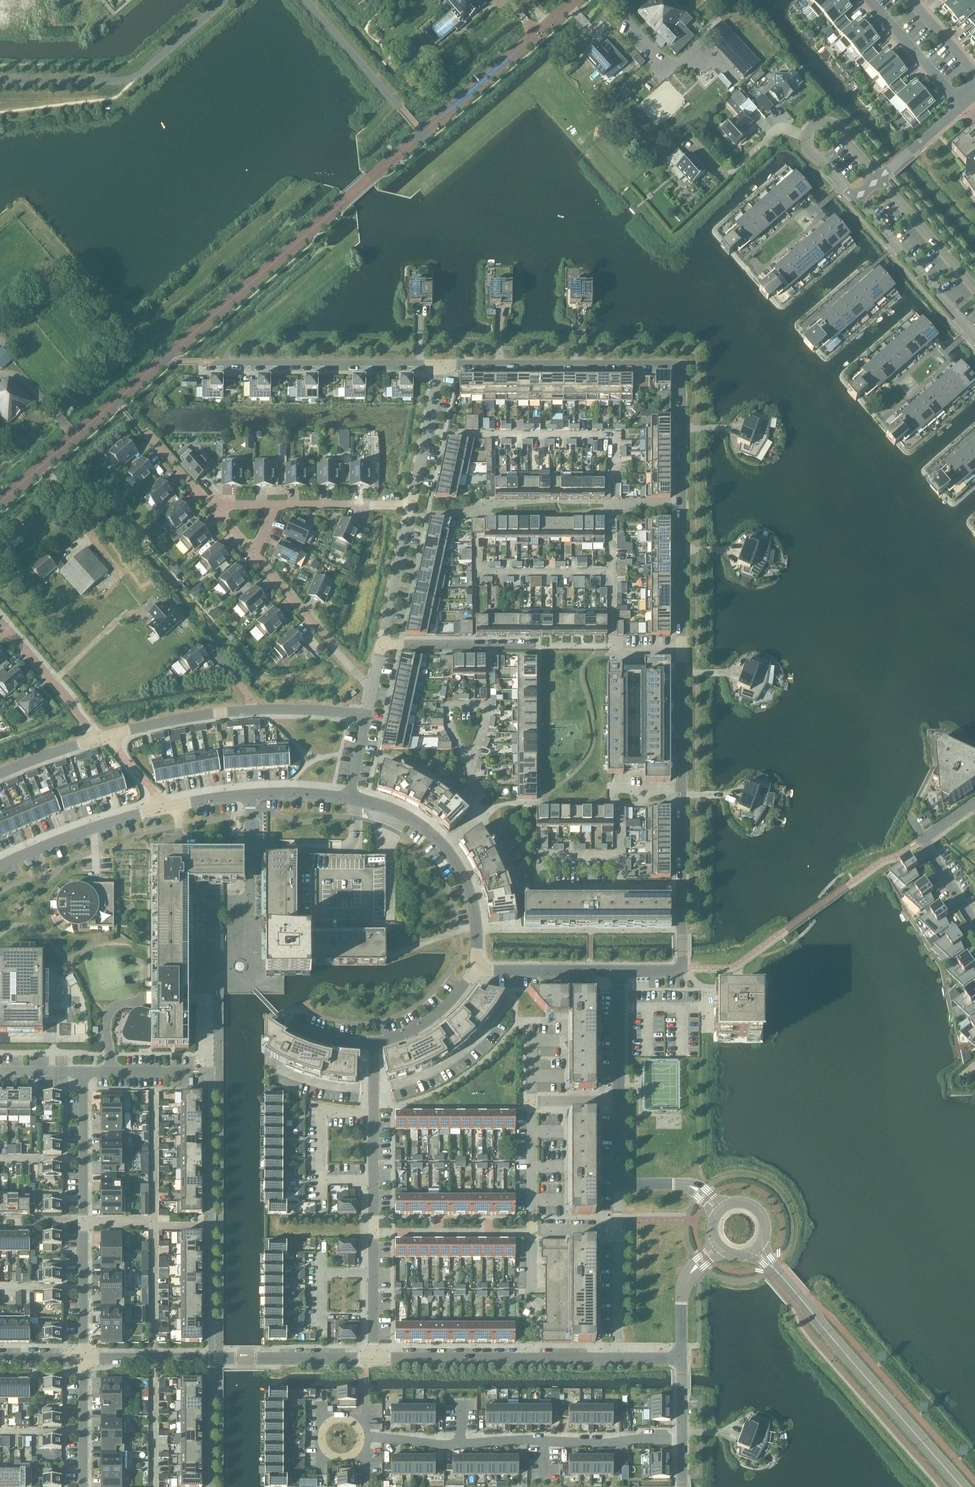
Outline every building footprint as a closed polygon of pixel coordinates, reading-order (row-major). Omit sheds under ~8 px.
[(463,22),(484,4),(481,0),(445,0),(453,10),(446,16),(426,33),(436,45),(445,38),(463,22)] [(676,55),(695,37),(688,30),(685,27),(692,21),(685,14),(672,0),(652,0),(638,13),(670,47),(669,48),(676,55)] [(839,0),(811,0),(812,2),(814,4),(809,8),(818,18),(823,14),(839,0)] [(837,30),(848,21),(843,16),(845,14),(845,13),(843,12),(849,4),(845,0),(844,1),(842,0),(839,0),(823,14),(837,30)] [(951,14),(967,0),(948,0),(949,1),(943,9),(946,13),(948,12),(951,14)] [(972,24),(974,21),(974,6),(970,0),(967,0),(951,14),(953,17),(951,19),(955,23),(963,18),(965,20),(965,21),(967,19),(972,24)] [(847,49),(851,46),(869,30),(866,27),(868,26),(864,22),(856,26),(855,25),(854,24),(852,26),(848,21),(837,30),(844,38),(840,42),(847,49)] [(722,27),(708,40),(714,46),(715,44),(749,79),(760,68),(722,27)] [(860,66),(864,62),(875,52),(871,47),(873,45),(872,45),(871,43),(877,36),(873,32),(871,33),(869,30),(851,46),(862,58),(857,63),(860,66)] [(597,44),(584,56),(603,77),(616,65),(621,70),(628,64),(616,51),(609,57),(597,44)] [(864,62),(878,78),(896,62),(894,59),(896,57),(892,53),(884,58),(882,57),(882,56),(880,57),(875,52),(864,62)] [(644,63),(637,55),(633,59),(639,67),(644,63)] [(885,94),(887,98),(903,84),(898,79),(901,77),(900,76),(900,77),(898,75),(904,67),(901,63),(899,65),(896,62),(878,78),(889,90),(885,94)] [(750,81),(754,85),(764,76),(760,72),(750,81)] [(796,90),(796,86),(800,83),(801,82),(792,73),(791,73),(791,74),(788,77),(776,76),(776,77),(775,88),(772,92),(771,91),(771,92),(779,102),(780,101),(784,97),(787,97),(788,98),(796,90)] [(895,97),(906,109),(924,94),(922,91),(923,89),(919,85),(911,90),(910,88),(909,87),(907,89),(903,84),(887,98),(890,101),(895,97)] [(738,92),(731,99),(739,108),(746,101),(738,92)] [(766,113),(774,106),(763,94),(755,101),(766,113)] [(924,94),(906,109),(917,122),(912,126),(915,129),(930,116),(926,111),(928,109),(928,108),(927,108),(926,107),(932,99),(928,95),(926,96),(924,94)] [(721,130),(735,145),(738,143),(741,144),(745,140),(745,137),(747,135),(743,131),(753,122),(744,112),(734,121),(733,120),(721,130)] [(951,148),(967,166),(974,159),(974,127),(951,148)] [(667,159),(675,168),(676,167),(692,185),(706,171),(691,153),(685,158),(678,150),(667,159)] [(974,200),(974,172),(963,181),(962,181),(974,200)] [(795,174),(786,182),(801,198),(810,190),(795,174)] [(786,182),(778,189),(792,205),(801,198),(786,182)] [(778,189),(770,196),(784,212),(792,205),(778,189)] [(770,196),(762,203),(776,220),(784,212),(770,196)] [(762,203),(754,210),(768,227),(776,220),(762,203)] [(754,210),(745,218),(759,234),(768,227),(754,210)] [(681,212),(676,217),(681,222),(686,217),(681,212)] [(745,218),(736,225),(751,242),(759,234),(745,218)] [(834,218),(825,226),(839,243),(848,235),(834,218)] [(728,238),(737,248),(740,251),(751,242),(736,225),(725,235),(728,238)] [(825,226),(817,233),(831,250),(839,243),(825,226)] [(817,233),(809,240),(823,257),(831,250),(817,233)] [(737,248),(728,238),(721,245),(729,255),(737,248)] [(809,240),(800,247),(815,264),(823,257),(809,240)] [(800,247),(792,255),(807,271),(815,264),(800,247)] [(792,255),(784,262),(798,278),(807,271),(792,255)] [(784,262),(775,270),(789,286),(798,278),(784,262)] [(767,283),(775,292),(778,296),(789,286),(775,270),(764,279),(767,283)] [(879,270),(869,278),(883,295),(893,286),(879,270)] [(869,278),(859,287),(874,303),(883,295),(869,278)] [(420,305),(432,305),(432,282),(410,282),(410,303),(420,303),(420,305)] [(500,305),(512,305),(512,282),(490,282),(490,303),(500,303),(500,305)] [(570,282),(570,303),(580,303),(580,305),(592,305),(592,282),(570,282)] [(775,292),(767,283),(759,289),(768,299),(775,292)] [(859,287),(850,295),(864,312),(874,303),(859,287)] [(850,295),(840,303),(855,320),(864,312),(850,295)] [(840,303),(831,312),(845,328),(855,320),(840,303)] [(831,312),(821,320),(836,336),(845,328),(831,312)] [(922,319),(913,327),(927,344),(936,336),(922,319)] [(812,334),(820,344),(823,347),(833,338),(836,336),(821,320),(809,331),(812,334)] [(913,327),(905,334),(919,351),(927,344),(913,327)] [(820,344),(812,334),(804,341),(812,350),(820,344)] [(905,334),(897,342),(911,358),(919,351),(905,334)] [(897,342),(888,349),(903,365),(911,358),(897,342)] [(1,370),(12,360),(2,348),(0,350),(0,369),(1,370)] [(888,349),(880,356),(895,372),(903,365),(888,349)] [(880,356),(872,363),(886,380),(895,372),(880,356)] [(872,363),(863,371),(878,387),(886,380),(872,363)] [(961,364),(952,372),(966,388),(974,380),(961,364)] [(855,384),(863,393),(866,397),(878,387),(863,371),(852,380),(855,384)] [(952,372),(943,379),(958,395),(966,388),(952,372)] [(483,402),(494,402),(494,377),(488,377),(488,376),(483,376),(483,377),(483,402)] [(529,377),(529,402),(540,402),(540,377),(534,377),(534,376),(529,376),(529,377)] [(575,376),(575,377),(575,396),(586,396),(586,377),(580,377),(579,376),(575,376)] [(621,377),(621,402),(632,402),(632,391),(635,391),(639,391),(639,390),(639,377),(625,377),(625,376),(621,376),(621,377)] [(210,382),(202,382),(202,399),(223,399),(223,377),(210,377),(210,382)] [(257,377),(257,382),(250,382),(250,399),(271,399),(271,398),(271,393),(271,384),(271,379),(271,377),(257,377)] [(305,377),(305,382),(297,382),(297,399),(318,399),(318,377),(305,377)] [(366,377),(352,377),(352,382),(345,382),(344,399),(365,399),(366,377)] [(400,382),(392,382),(392,399),(413,399),(413,377),(400,377),(400,382)] [(459,396),(471,396),(471,377),(459,377),(459,396)] [(482,402),(483,402),(483,377),(471,377),(471,396),(482,396),(482,402)] [(494,402),(506,402),(506,377),(494,377),(494,402)] [(506,377),(506,402),(517,402),(517,377),(506,377)] [(529,377),(517,377),(517,402),(529,402),(529,377)] [(552,377),(540,377),(540,402),(552,402),(552,377)] [(563,377),(552,377),(552,402),(564,402),(564,396),(563,396),(563,377)] [(575,377),(563,377),(563,396),(564,396),(575,396),(575,377)] [(598,377),(586,377),(586,396),(586,402),(598,402),(598,377)] [(609,377),(598,377),(598,402),(609,402),(609,377)] [(621,377),(609,377),(609,402),(621,402),(621,377)] [(670,377),(649,377),(644,377),(639,377),(639,390),(649,390),(670,390),(670,377)] [(7,424),(32,403),(9,378),(3,383),(2,382),(0,384),(0,416),(7,424)] [(943,379),(935,386),(950,402),(958,395),(943,379)] [(863,393),(855,384),(847,391),(856,400),(863,393)] [(935,386),(927,393),(942,409),(950,402),(935,386)] [(927,393),(919,400),(933,417),(942,409),(927,393)] [(919,400),(910,407),(925,424),(933,417),(919,400)] [(910,407),(902,415),(916,431),(925,424),(910,407)] [(746,419),(741,431),(766,440),(769,419),(764,417),(766,412),(761,410),(759,415),(754,413),(749,421),(746,419)] [(646,428),(646,429),(670,429),(670,411),(656,411),(657,417),(651,417),(651,428),(646,428)] [(894,428),(902,438),(905,441),(916,431),(902,415),(891,425),(894,428)] [(902,438),(894,428),(886,435),(894,444),(902,438)] [(646,429),(646,441),(670,441),(670,429),(646,429)] [(766,440),(741,431),(737,443),(740,444),(739,453),(755,458),(766,440)] [(107,459),(116,468),(120,465),(122,467),(138,453),(126,439),(109,453),(111,455),(107,459)] [(447,440),(444,452),(472,452),(475,440),(447,440)] [(646,441),(646,452),(670,452),(670,441),(646,441)] [(957,457),(972,474),(974,471),(974,458),(967,449),(957,457)] [(180,459),(184,463),(182,465),(196,481),(210,469),(196,453),(194,454),(190,451),(180,459)] [(444,452),(442,463),(470,463),(472,452),(444,452)] [(646,452),(646,464),(670,463),(670,452),(646,452)] [(957,457),(948,465),(962,482),(972,474),(957,457)] [(142,458),(126,472),(138,486),(155,472),(142,458)] [(238,459),(225,459),(225,464),(223,464),(223,486),(241,486),(241,464),(238,464),(238,459)] [(287,464),(287,486),(305,486),(305,465),(302,465),(302,459),(289,459),(289,464),(287,464)] [(334,459),(321,459),(321,464),(319,464),(319,486),(337,486),(337,464),(334,464),(334,459)] [(442,463),(440,475),(467,475),(470,463),(442,463)] [(646,464),(646,475),(670,475),(670,463),(651,464),(646,464)] [(273,465),(255,464),(255,486),(273,486),(273,465)] [(351,486),(369,486),(369,464),(351,464),(351,486)] [(939,480),(947,489),(950,493),(962,482),(948,465),(936,476),(939,480)] [(561,498),(571,498),(571,474),(571,479),(560,479),(561,498)] [(571,498),(582,498),(582,474),(571,474),(571,498)] [(582,498),(593,498),(593,479),(583,479),(583,474),(582,474),(582,498)] [(440,475),(437,486),(459,486),(461,475),(467,475),(440,475)] [(646,485),(646,486),(670,486),(670,475),(646,475),(646,476),(651,476),(651,485),(646,485)] [(173,493),(161,479),(145,494),(157,507),(173,493)] [(495,498),(506,498),(506,479),(495,479),(495,498)] [(506,498),(517,498),(517,479),(506,479),(506,498)] [(517,498),(528,498),(528,479),(517,479),(517,498)] [(528,498),(539,498),(539,479),(528,479),(528,498)] [(539,498),(550,498),(550,479),(539,479),(539,498)] [(550,498),(561,498),(560,479),(550,479),(550,498)] [(593,479),(593,498),(604,498),(611,498),(611,485),(604,485),(604,479),(593,479)] [(947,489),(939,480),(931,486),(939,496),(947,489)] [(459,486),(437,486),(435,498),(456,498),(459,486)] [(670,486),(646,486),(646,498),(670,498),(670,486)] [(106,496),(105,497),(111,504),(113,503),(117,499),(111,492),(106,496)] [(180,501),(164,515),(176,529),(192,515),(180,501)] [(120,505),(117,508),(121,513),(126,509),(123,505),(120,505)] [(334,538),(336,539),(334,544),(346,549),(348,545),(350,546),(359,526),(343,518),(334,538)] [(292,519),(285,535),(304,544),(305,542),(310,544),(316,532),(311,530),(312,528),(292,519)] [(430,520),(428,531),(449,531),(452,520),(430,520)] [(484,539),(495,539),(495,520),(484,520),(484,534),(484,539)] [(495,539),(506,539),(506,520),(495,520),(495,539)] [(506,539),(517,539),(517,520),(506,520),(506,539)] [(528,545),(528,539),(528,520),(517,520),(517,539),(517,545),(528,545)] [(528,539),(539,539),(539,520),(528,520),(528,539)] [(539,539),(550,539),(550,520),(539,520),(539,539)] [(550,539),(561,539),(561,520),(550,520),(550,539)] [(571,545),(571,520),(561,520),(561,539),(570,539),(571,545)] [(571,520),(571,545),(582,545),(582,520),(571,520)] [(593,520),(582,520),(582,545),(593,545),(593,539),(593,520)] [(610,520),(593,520),(593,539),(593,545),(604,545),(604,534),(610,534),(610,520)] [(646,520),(646,532),(670,532),(670,520),(646,520)] [(180,542),(189,552),(193,548),(195,550),(211,536),(199,522),(182,536),(184,538),(180,542)] [(760,538),(762,532),(756,529),(755,532),(754,535),(760,538)] [(428,531),(425,543),(447,543),(449,531),(428,531)] [(646,543),(651,543),(670,543),(670,537),(671,537),(671,532),(670,532),(646,532),(646,543)] [(746,541),(741,553),(766,562),(772,564),(774,551),(768,551),(769,541),(760,538),(754,535),(749,543),(746,541)] [(294,567),(295,565),(301,567),(307,554),(301,552),(302,550),(282,541),(275,558),(294,567)] [(425,543),(423,554),(444,554),(447,543),(425,543)] [(651,543),(651,555),(670,555),(670,543),(651,543)] [(213,572),(230,558),(218,544),(201,558),(203,560),(199,563),(208,573),(212,570),(213,572)] [(65,568),(60,572),(81,596),(108,572),(87,548),(65,568)] [(766,562),(741,553),(737,565),(741,566),(739,575),(742,576),(751,579),(755,581),(766,562)] [(423,554),(420,566),(442,566),(444,554),(423,554)] [(56,568),(60,572),(65,568),(56,558),(51,562),(45,555),(40,560),(38,562),(37,562),(30,568),(42,580),(56,568)] [(670,555),(651,555),(646,555),(646,566),(651,566),(670,566),(670,555)] [(347,560),(343,568),(351,572),(355,564),(347,560)] [(312,561),(309,568),(316,571),(319,564),(312,561)] [(230,591),(232,593),(248,579),(236,565),(220,579),(222,582),(218,585),(226,594),(230,591)] [(172,571),(171,571),(177,577),(183,572),(177,566),(172,571)] [(420,566),(418,578),(439,578),(439,577),(442,566),(420,566)] [(645,577),(645,578),(670,578),(670,566),(651,566),(651,577),(645,577)] [(316,576),(307,596),(324,604),(333,584),(316,576)] [(418,578),(415,589),(443,589),(445,577),(439,577),(439,578),(418,578)] [(645,578),(645,589),(670,589),(670,583),(671,583),(671,578),(670,578),(645,578)] [(203,590),(199,586),(190,594),(194,598),(203,590)] [(237,606),(245,616),(249,613),(251,615),(252,614),(256,611),(267,600),(255,586),(239,601),(240,603),(237,606)] [(415,589),(413,601),(440,601),(440,600),(435,600),(437,590),(442,590),(443,589),(415,589)] [(645,589),(645,601),(670,601),(670,589),(645,589)] [(413,601),(410,612),(432,612),(438,612),(440,601),(413,601)] [(622,601),(617,601),(617,612),(622,612),(627,612),(627,607),(622,607),(622,601)] [(645,601),(645,612),(670,612),(670,601),(645,601)] [(157,620),(149,626),(160,639),(180,621),(169,609),(167,611),(161,604),(150,614),(155,619),(155,618),(157,620)] [(255,628),(264,637),(268,634),(270,636),(286,622),(274,608),(258,622),(259,624),(255,628)] [(519,635),(530,635),(530,610),(519,610),(519,616),(519,635)] [(530,635),(541,635),(541,616),(541,610),(530,610),(530,635)] [(585,635),(596,635),(596,616),(596,610),(584,610),(584,616),(585,616),(585,635)] [(210,614),(209,615),(213,620),(214,619),(217,616),(214,611),(210,614)] [(410,612),(408,624),(429,624),(432,612),(410,612)] [(645,623),(670,623),(670,612),(645,612),(645,613),(651,613),(651,623),(645,623)] [(476,635),(487,635),(487,616),(476,616),(476,635)] [(487,635),(497,635),(497,616),(487,616),(487,635)] [(497,635),(508,635),(508,616),(497,616),(497,635)] [(508,635),(519,635),(519,616),(508,616),(508,635)] [(541,635),(552,635),(552,616),(541,616),(541,635)] [(552,635),(563,635),(563,616),(552,616),(552,635)] [(563,635),(574,635),(574,616),(563,616),(563,635)] [(574,635),(585,635),(585,616),(574,616),(574,635)] [(596,616),(596,635),(607,635),(607,616),(596,616)] [(670,623),(645,623),(645,635),(670,635),(670,629),(671,629),(671,624),(670,624),(670,623)] [(429,624),(408,624),(405,635),(427,635),(429,624)] [(288,658),(305,643),(293,629),(276,644),(278,646),(274,649),(283,659),(287,656),(288,658)] [(182,660),(178,663),(187,673),(190,670),(192,672),(209,658),(197,644),(180,658),(182,660)] [(756,658),(754,657),(749,665),(746,663),(741,675),(766,684),(769,663),(766,662),(767,658),(757,654),(756,658)] [(401,657),(398,668),(420,669),(422,657),(401,657)] [(452,657),(452,671),(452,676),(463,676),(463,657),(452,657)] [(474,657),(463,657),(463,676),(474,676),(474,657)] [(492,657),(474,657),(474,676),(486,676),(486,671),(492,671),(492,657)] [(517,657),(517,668),(536,668),(536,657),(517,657)] [(607,774),(611,774),(623,774),(623,770),(644,770),(644,781),(670,781),(670,660),(644,660),(644,675),(621,675),(621,668),(607,668),(607,774)] [(5,698),(25,681),(23,678),(25,676),(19,669),(17,671),(14,668),(7,675),(3,670),(0,673),(0,693),(5,698)] [(398,668),(396,680),(417,680),(420,669),(398,668)] [(517,668),(517,679),(536,679),(536,668),(517,668)] [(766,684),(741,675),(737,687),(741,688),(739,697),(742,698),(748,700),(750,701),(755,703),(766,684)] [(517,679),(517,690),(536,690),(536,679),(517,679)] [(396,680),(393,692),(415,692),(417,680),(396,680)] [(28,698),(23,693),(14,701),(28,718),(45,703),(39,697),(41,695),(36,690),(28,698)] [(517,690),(517,701),(536,701),(536,690),(517,690)] [(393,692),(391,703),(412,703),(415,692),(393,692)] [(512,711),(512,712),(536,712),(536,701),(517,701),(517,711),(512,711)] [(391,703),(388,715),(410,715),(412,703),(391,703)] [(512,712),(512,723),(536,723),(536,712),(512,712)] [(388,715),(386,726),(407,727),(410,715),(388,715)] [(517,723),(517,733),(536,733),(536,723),(512,723),(517,723)] [(386,726),(384,737),(411,737),(413,727),(407,727),(386,726)] [(517,733),(517,744),(536,744),(536,733),(517,733)] [(411,737),(384,737),(381,749),(408,749),(411,737)] [(952,804),(974,788),(974,758),(937,740),(942,800),(952,804)] [(517,744),(517,755),(536,755),(536,744),(517,744)] [(255,746),(244,747),(246,770),(257,769),(255,746)] [(256,746),(255,746),(257,769),(268,769),(267,750),(256,751),(256,746)] [(234,752),(235,771),(246,770),(244,747),(234,747),(234,752)] [(278,749),(267,750),(268,769),(279,768),(278,749)] [(289,749),(278,749),(279,768),(290,767),(289,749)] [(199,776),(210,774),(206,756),(205,751),(195,753),(195,758),(199,776)] [(234,752),(223,753),(224,771),(235,771),(234,752)] [(184,755),(185,760),(188,778),(199,776),(195,758),(195,753),(184,755)] [(217,754),(206,756),(210,774),(220,772),(217,754)] [(512,765),(512,766),(536,766),(536,755),(517,755),(517,765),(512,765)] [(167,782),(162,759),(151,761),(156,784),(167,782)] [(163,759),(162,759),(167,782),(177,780),(174,762),(164,764),(163,759)] [(185,760),(174,762),(177,780),(188,778),(185,760)] [(384,764),(381,775),(379,781),(377,790),(392,795),(406,801),(419,808),(432,817),(438,822),(449,832),(456,826),(469,814),(455,801),(448,795),(434,785),(418,776),(401,769),(384,764)] [(512,766),(512,777),(536,777),(536,766),(512,766)] [(120,769),(109,772),(116,795),(127,791),(120,769)] [(109,772),(99,776),(106,798),(116,795),(109,772)] [(758,775),(756,780),(754,779),(749,787),(746,785),(741,797),(766,806),(769,785),(765,783),(767,778),(758,775)] [(99,776),(88,779),(95,801),(106,798),(99,776)] [(517,777),(517,788),(536,788),(536,777),(512,777),(517,777)] [(88,779),(78,782),(85,805),(95,801),(88,779)] [(78,782),(67,786),(74,808),(85,805),(78,782)] [(74,808),(67,786),(57,789),(64,811),(74,808)] [(536,788),(517,788),(517,799),(536,799),(536,788)] [(52,791),(41,795),(50,817),(61,813),(52,791)] [(41,795),(31,799),(40,821),(50,817),(41,795)] [(766,806),(741,797),(737,809),(741,811),(739,819),(755,825),(766,806)] [(21,804),(30,825),(40,821),(31,799),(22,803),(21,804)] [(21,804),(11,808),(20,829),(30,825),(21,804)] [(11,808),(1,812),(3,816),(10,834),(20,829),(11,808)] [(536,827),(548,827),(548,808),(536,808),(536,827)] [(548,827),(558,827),(558,808),(548,808),(548,827)] [(558,827),(569,827),(569,808),(558,808),(558,827)] [(569,808),(569,827),(580,827),(580,808),(569,808)] [(591,808),(580,808),(580,827),(591,827),(591,808)] [(602,808),(591,808),(591,827),(602,827),(602,808)] [(626,808),(602,808),(602,827),(613,827),(613,822),(626,822),(626,808)] [(645,808),(645,820),(670,820),(670,808),(645,808)] [(0,818),(0,838),(10,834),(3,816),(0,818)] [(645,831),(645,832),(670,831),(670,826),(671,826),(671,821),(670,821),(670,820),(645,820),(645,821),(651,821),(651,831),(645,831)] [(491,843),(481,828),(466,839),(459,844),(459,845),(468,858),(475,871),(481,885),(486,899),(487,907),(489,922),(498,922),(516,920),(514,902),(512,893),(507,876),(500,859),(491,843)] [(645,832),(645,843),(670,843),(670,831),(645,832)] [(651,844),(651,855),(670,855),(670,843),(645,843),(645,844),(651,844)] [(151,1013),(142,1011),(140,1010),(138,1011),(136,1012),(134,1013),(133,1014),(132,1016),(130,1019),(125,1032),(124,1034),(124,1036),(125,1037),(126,1039),(128,1040),(130,1041),(151,1042),(152,1048),(189,1048),(189,991),(189,979),(189,883),(191,883),(243,883),(243,853),(151,853),(151,979),(151,991),(152,1013),(151,1013)] [(645,866),(651,866),(670,866),(670,855),(651,855),(645,854),(645,866)] [(889,871),(905,886),(919,877),(915,869),(919,866),(911,856),(889,871)] [(384,857),(297,857),(276,857),(266,857),(266,963),(384,963),(384,857)] [(670,866),(651,866),(651,878),(670,878),(670,871),(671,871),(671,867),(670,867),(670,866)] [(926,880),(904,896),(921,911),(934,901),(930,894),(934,891),(926,880)] [(60,899),(59,901),(69,902),(69,911),(59,911),(60,913),(60,915),(61,916),(62,918),(63,919),(65,920),(66,921),(67,922),(69,923),(70,924),(72,925),(74,925),(75,926),(77,926),(79,926),(80,926),(82,926),(84,925),(85,925),(87,924),(89,923),(89,928),(114,928),(114,885),(88,885),(88,890),(72,890),(72,887),(70,888),(69,889),(67,890),(66,891),(64,892),(63,893),(62,894),(61,896),(60,897),(60,899)] [(582,905),(568,905),(543,905),(543,899),(528,899),(524,899),(524,921),(524,925),(670,925),(670,921),(670,899),(651,899),(651,905),(597,905),(597,903),(582,903),(582,905)] [(920,920),(920,921),(936,935),(949,926),(945,918),(949,915),(942,904),(920,920)] [(935,944),(935,945),(951,960),(964,950),(960,942),(964,939),(957,929),(935,944)] [(43,1032),(43,1019),(49,1019),(49,1007),(43,1007),(43,973),(43,953),(0,953),(0,1032),(43,1032)] [(963,986),(971,980),(974,978),(974,977),(974,974),(973,969),(974,967),(974,964),(969,955),(947,971),(963,986)] [(77,983),(72,975),(65,979),(70,987),(77,983)] [(954,1002),(970,1017),(972,1015),(974,1013),(974,986),(954,1002)] [(484,997),(475,991),(472,995),(470,998),(469,1000),(465,1004),(463,1007),(461,1009),(445,1024),(428,1036),(413,1044),(408,1046),(400,1049),(395,1051),(389,1053),(382,1054),(388,1081),(392,1080),(397,1079),(401,1077),(406,1075),(411,1074),(417,1071),(421,1070),(425,1068),(430,1066),(433,1064),(437,1062),(441,1059),(446,1056),(451,1053),(456,1049),(462,1045),(477,1031),(491,1014),(495,1009),(498,1004),(501,999),(505,994),(488,991),(484,997)] [(568,993),(528,993),(548,1017),(568,1017),(568,993)] [(595,993),(571,993),(571,1091),(595,1091),(595,1018),(592,1018),(592,1009),(595,1009),(595,993)] [(716,995),(715,1040),(740,1040),(761,1040),(761,1038),(761,995),(716,995)] [(270,1025),(267,1022),(265,1021),(265,1043),(266,1044),(269,1046),(265,1054),(279,1062),(287,1066),(302,1073),(317,1077),(332,1080),(337,1081),(356,1082),(357,1066),(357,1056),(356,1055),(347,1055),(342,1054),(339,1054),(332,1053),(328,1052),(322,1050),(317,1049),(312,1047),(307,1046),(302,1044),(298,1042),(294,1040),(288,1037),(283,1034),(278,1030),(273,1027),(270,1025)] [(960,1032),(974,1046),(974,1021),(960,1032)] [(8,1117),(19,1117),(19,1111),(19,1093),(7,1093),(7,1117),(8,1117)] [(19,1111),(19,1117),(30,1117),(30,1093),(19,1093),(19,1111)] [(62,1093),(43,1093),(43,1112),(52,1112),(52,1105),(62,1105),(62,1093)] [(181,1093),(181,1105),(202,1105),(202,1093),(181,1093)] [(121,1113),(124,1113),(124,1101),(121,1101),(121,1094),(102,1094),(102,1105),(100,1105),(100,1113),(121,1113)] [(265,1094),(265,1105),(283,1105),(283,1094),(265,1094)] [(181,1105),(181,1116),(202,1116),(202,1105),(181,1105)] [(265,1105),(265,1116),(285,1116),(283,1116),(283,1105),(265,1105)] [(395,1130),(406,1130),(406,1112),(395,1112),(395,1130)] [(406,1130),(417,1130),(417,1112),(406,1112),(406,1130)] [(417,1130),(428,1130),(428,1112),(417,1112),(417,1130)] [(428,1130),(439,1130),(439,1112),(428,1112),(428,1130)] [(439,1130),(450,1130),(450,1112),(439,1112),(439,1130)] [(450,1130),(461,1130),(461,1112),(450,1112),(450,1130)] [(461,1130),(471,1130),(471,1112),(461,1112),(461,1130)] [(471,1130),(482,1130),(482,1112),(471,1112),(471,1130)] [(482,1130),(493,1130),(493,1112),(482,1112),(482,1130)] [(493,1130),(504,1130),(504,1112),(493,1112),(493,1130)] [(504,1112),(504,1130),(515,1130),(515,1112),(504,1112)] [(595,1214),(595,1183),(592,1183),(592,1174),(595,1174),(595,1112),(571,1112),(571,1214),(595,1214)] [(124,1131),(124,1113),(121,1113),(100,1113),(100,1120),(102,1120),(102,1131),(124,1131)] [(181,1116),(181,1126),(202,1126),(202,1116),(181,1116)] [(265,1116),(264,1127),(285,1127),(285,1116),(265,1116)] [(181,1126),(181,1137),(202,1137),(202,1126),(181,1126)] [(264,1127),(264,1138),(285,1138),(285,1127),(264,1127)] [(100,1154),(125,1154),(125,1135),(102,1135),(102,1147),(100,1147),(100,1154)] [(43,1136),(43,1155),(62,1155),(62,1136),(43,1136)] [(181,1137),(181,1148),(202,1148),(202,1137),(181,1137)] [(264,1138),(264,1149),(285,1149),(285,1138),(264,1138)] [(177,1159),(181,1159),(202,1159),(202,1148),(181,1148),(177,1148),(177,1159)] [(264,1149),(264,1159),(285,1160),(285,1149),(264,1149)] [(125,1154),(100,1154),(100,1161),(102,1161),(102,1172),(125,1172),(125,1154)] [(181,1159),(177,1159),(177,1170),(181,1170),(202,1170),(202,1159),(181,1159)] [(264,1159),(264,1170),(285,1170),(285,1160),(264,1159)] [(62,1165),(38,1165),(38,1177),(62,1177),(62,1165)] [(181,1170),(181,1181),(202,1181),(202,1170),(181,1170)] [(264,1170),(264,1181),(285,1181),(285,1170),(264,1170)] [(100,1188),(100,1195),(125,1195),(125,1176),(102,1177),(102,1188),(100,1188)] [(181,1181),(181,1191),(202,1191),(202,1181),(181,1181)] [(264,1181),(264,1192),(285,1192),(285,1181),(264,1181)] [(140,1195),(149,1195),(149,1193),(149,1185),(140,1185),(140,1195)] [(348,1194),(338,1194),(338,1214),(356,1214),(356,1202),(355,1202),(355,1190),(348,1190),(348,1194)] [(395,1214),(406,1214),(406,1196),(406,1190),(395,1190),(395,1214)] [(181,1191),(181,1202),(202,1202),(202,1191),(181,1191)] [(264,1203),(268,1203),(287,1203),(287,1202),(285,1202),(285,1192),(264,1192),(264,1203)] [(43,1214),(62,1214),(62,1202),(52,1202),(52,1195),(43,1195),(43,1214)] [(125,1195),(100,1195),(100,1202),(102,1202),(102,1214),(125,1214),(125,1195)] [(0,1196),(0,1214),(8,1214),(8,1196),(0,1196)] [(19,1196),(8,1196),(8,1214),(19,1214),(19,1196)] [(30,1196),(19,1196),(19,1214),(30,1214),(30,1204),(30,1196)] [(406,1214),(417,1214),(417,1196),(406,1196),(406,1214)] [(417,1214),(428,1214),(428,1196),(417,1196),(417,1214)] [(428,1214),(439,1214),(439,1196),(428,1196),(428,1214)] [(439,1214),(450,1214),(450,1196),(439,1196),(439,1214)] [(450,1214),(461,1214),(461,1196),(450,1196),(450,1214)] [(461,1214),(471,1214),(471,1197),(461,1196),(461,1214)] [(471,1214),(482,1214),(482,1197),(471,1197),(471,1214)] [(482,1214),(493,1214),(493,1197),(482,1197),(482,1214)] [(493,1214),(504,1214),(504,1197),(493,1197),(493,1214)] [(504,1197),(504,1214),(515,1214),(515,1197),(504,1197)] [(202,1202),(181,1202),(177,1202),(177,1214),(202,1214),(202,1202)] [(287,1203),(268,1203),(268,1214),(287,1214),(287,1203)] [(9,1252),(9,1233),(0,1233),(0,1252),(9,1252)] [(19,1257),(19,1233),(9,1233),(9,1252),(19,1252),(19,1257)] [(19,1233),(19,1257),(30,1257),(30,1233),(19,1233)] [(43,1252),(52,1252),(52,1245),(61,1245),(61,1233),(43,1233),(43,1252)] [(177,1233),(177,1245),(181,1245),(202,1245),(202,1233),(177,1233)] [(100,1245),(100,1252),(125,1252),(125,1234),(102,1234),(102,1245),(100,1245)] [(395,1258),(406,1258),(406,1240),(395,1240),(395,1258)] [(406,1258),(417,1258),(417,1240),(406,1240),(406,1258)] [(417,1258),(428,1258),(428,1240),(417,1240),(417,1258)] [(428,1258),(439,1258),(439,1240),(428,1240),(428,1258)] [(439,1258),(450,1258),(450,1240),(439,1240),(439,1258)] [(450,1258),(461,1258),(461,1240),(450,1240),(450,1258)] [(461,1258),(471,1258),(471,1240),(461,1240),(461,1258)] [(471,1258),(482,1258),(482,1240),(471,1240),(471,1258)] [(482,1258),(493,1258),(493,1240),(482,1240),(482,1258)] [(493,1258),(504,1258),(504,1240),(493,1240),(493,1258)] [(504,1240),(504,1258),(515,1258),(515,1240),(504,1240)] [(545,1316),(546,1316),(546,1324),(541,1324),(541,1342),(595,1342),(595,1281),(591,1281),(591,1271),(595,1272),(595,1240),(541,1240),(541,1259),(546,1259),(546,1266),(545,1266),(545,1316)] [(268,1242),(268,1253),(289,1253),(289,1242),(268,1242)] [(356,1242),(338,1242),(338,1254),(348,1254),(348,1267),(355,1267),(355,1254),(356,1254),(356,1242)] [(181,1245),(181,1255),(202,1255),(202,1245),(181,1245)] [(102,1259),(102,1270),(125,1270),(125,1252),(100,1252),(100,1259),(102,1259)] [(264,1253),(264,1264),(285,1264),(285,1254),(289,1254),(289,1253),(268,1253),(264,1253)] [(181,1255),(181,1266),(202,1266),(202,1255),(181,1255)] [(43,1271),(38,1271),(38,1283),(61,1283),(61,1271),(52,1271),(52,1264),(43,1264),(43,1271)] [(264,1264),(264,1275),(285,1275),(285,1264),(264,1264)] [(181,1266),(181,1277),(202,1277),(202,1266),(181,1266)] [(100,1281),(100,1288),(125,1288),(125,1270),(102,1270),(102,1281),(100,1281)] [(264,1275),(264,1286),(285,1285),(285,1275),(264,1275)] [(181,1277),(181,1288),(202,1288),(202,1277),(181,1277)] [(264,1286),(264,1297),(285,1297),(285,1285),(264,1286)] [(102,1295),(102,1306),(125,1306),(125,1288),(100,1288),(100,1295),(102,1295)] [(181,1288),(181,1299),(202,1299),(202,1288),(181,1288)] [(61,1293),(43,1293),(43,1305),(61,1305),(61,1293)] [(264,1297),(264,1308),(285,1308),(285,1297),(264,1297)] [(177,1309),(202,1309),(202,1299),(181,1299),(181,1309),(177,1309)] [(19,1317),(19,1342),(30,1342),(30,1306),(24,1306),(24,1317),(19,1317)] [(100,1317),(100,1324),(125,1324),(125,1306),(102,1306),(102,1317),(100,1317)] [(264,1308),(264,1318),(285,1318),(285,1308),(264,1308)] [(177,1309),(177,1320),(202,1320),(202,1309),(177,1309)] [(8,1342),(19,1342),(19,1317),(8,1317),(8,1342)] [(264,1329),(268,1329),(287,1329),(285,1329),(285,1318),(264,1318),(264,1329)] [(181,1320),(181,1331),(202,1331),(202,1320),(177,1320),(181,1320)] [(338,1340),(356,1340),(356,1328),(360,1328),(360,1321),(348,1321),(348,1328),(338,1328),(338,1340)] [(43,1323),(43,1342),(61,1342),(61,1330),(52,1331),(52,1323),(43,1323)] [(125,1325),(125,1324),(100,1324),(100,1331),(102,1331),(102,1343),(115,1343),(115,1337),(121,1337),(124,1337),(124,1325),(125,1325)] [(395,1342),(406,1342),(406,1324),(395,1324),(395,1342)] [(406,1342),(417,1342),(417,1324),(406,1324),(406,1342)] [(417,1342),(428,1342),(428,1324),(417,1324),(417,1342)] [(428,1342),(439,1342),(439,1324),(428,1324),(428,1342)] [(439,1342),(450,1342),(450,1324),(439,1324),(439,1342)] [(450,1342),(461,1342),(461,1324),(450,1324),(450,1342)] [(461,1342),(471,1342),(471,1324),(461,1324),(461,1342)] [(471,1342),(482,1342),(482,1324),(471,1324),(471,1342)] [(482,1342),(493,1342),(493,1324),(482,1324),(482,1342)] [(493,1342),(504,1342),(504,1324),(493,1324),(493,1342)] [(504,1324),(504,1342),(515,1342),(515,1324),(504,1324)] [(287,1329),(268,1329),(268,1340),(287,1340),(287,1329)] [(202,1331),(181,1331),(181,1342),(202,1342),(202,1331)] [(8,1399),(8,1380),(0,1380),(0,1399),(8,1399)] [(8,1399),(19,1399),(19,1380),(8,1380),(8,1399)] [(19,1380),(19,1399),(19,1404),(30,1404),(30,1380),(28,1380),(27,1380),(20,1380),(19,1380)] [(38,1392),(61,1392),(61,1380),(38,1380),(38,1392)] [(100,1391),(100,1398),(121,1398),(121,1399),(124,1399),(124,1386),(115,1386),(115,1380),(102,1380),(102,1391),(100,1391)] [(177,1391),(181,1391),(202,1391),(202,1380),(177,1380),(177,1391)] [(265,1401),(283,1401),(287,1401),(287,1389),(269,1389),(269,1400),(265,1400),(265,1401)] [(356,1389),(338,1389),(338,1408),(356,1408),(356,1389)] [(181,1391),(181,1402),(202,1402),(202,1391),(181,1391)] [(102,1405),(102,1416),(115,1416),(115,1411),(121,1411),(121,1399),(121,1398),(100,1398),(100,1405),(102,1405)] [(649,1410),(670,1410),(670,1398),(649,1399),(649,1410)] [(265,1401),(265,1411),(283,1411),(283,1401),(265,1401)] [(181,1402),(181,1412),(202,1412),(202,1402),(181,1402)] [(402,1425),(402,1407),(391,1407),(391,1425),(402,1425)] [(413,1407),(402,1407),(402,1425),(410,1425),(413,1425),(413,1407)] [(424,1407),(413,1407),(413,1425),(416,1425),(424,1425),(424,1407)] [(435,1407),(424,1407),(424,1425),(435,1425),(435,1417),(435,1411),(435,1407)] [(497,1425),(497,1407),(485,1407),(485,1411),(485,1417),(485,1425),(497,1425)] [(508,1407),(497,1407),(497,1425),(505,1425),(508,1425),(508,1407)] [(508,1425),(510,1425),(518,1425),(518,1407),(508,1407),(508,1425)] [(529,1407),(518,1407),(518,1425),(527,1425),(529,1425),(529,1407)] [(540,1407),(529,1407),(529,1425),(532,1425),(540,1425),(540,1407)] [(551,1407),(540,1407),(540,1425),(551,1425),(551,1417),(551,1411),(551,1407)] [(580,1407),(569,1407),(569,1425),(580,1425),(580,1407)] [(591,1407),(580,1407),(580,1425),(588,1425),(591,1425),(591,1407)] [(602,1407),(591,1407),(591,1425),(593,1425),(602,1425),(602,1407)] [(613,1407),(602,1407),(602,1425),(613,1425),(613,1417),(613,1411),(613,1407)] [(43,1409),(43,1416),(38,1416),(38,1427),(61,1427),(61,1415),(52,1415),(52,1408),(43,1409)] [(649,1421),(654,1421),(670,1421),(670,1410),(649,1410),(649,1421)] [(265,1411),(265,1422),(283,1422),(283,1411),(265,1411)] [(177,1423),(181,1423),(202,1423),(202,1412),(181,1412),(177,1412),(177,1423)] [(100,1427),(100,1434),(125,1434),(125,1422),(115,1422),(115,1416),(102,1416),(102,1427),(100,1427)] [(745,1423),(741,1435),(766,1444),(769,1422),(753,1417),(749,1424),(745,1423)] [(265,1422),(265,1433),(283,1433),(283,1422),(265,1422)] [(181,1423),(181,1434),(202,1434),(202,1423),(181,1423)] [(265,1433),(265,1444),(283,1444),(283,1433),(265,1433)] [(102,1441),(102,1452),(125,1452),(125,1434),(100,1434),(100,1441),(102,1441)] [(181,1434),(181,1445),(202,1445),(202,1434),(181,1434)] [(766,1444),(741,1435),(737,1447),(740,1448),(739,1456),(755,1462),(766,1444)] [(62,1437),(38,1437),(38,1449),(62,1449),(62,1437)] [(265,1444),(265,1454),(283,1454),(283,1444),(265,1444)] [(181,1445),(181,1455),(202,1455),(202,1445),(181,1445)] [(100,1463),(100,1470),(125,1470),(125,1452),(102,1452),(102,1463),(100,1463)] [(265,1454),(265,1465),(283,1465),(283,1454),(265,1454)] [(177,1467),(181,1467),(202,1467),(202,1455),(181,1455),(177,1455),(177,1467)] [(649,1455),(649,1467),(670,1467),(670,1455),(654,1455),(649,1455)] [(391,1457),(391,1465),(391,1471),(391,1475),(402,1475),(402,1457),(391,1457)] [(413,1475),(413,1457),(410,1457),(402,1457),(402,1475),(413,1475)] [(424,1457),(416,1457),(413,1457),(413,1475),(424,1475),(424,1457)] [(435,1457),(424,1457),(424,1475),(435,1475),(435,1457)] [(452,1457),(452,1465),(452,1471),(453,1475),(464,1475),(464,1457),(452,1457)] [(475,1475),(475,1457),(472,1457),(464,1457),(464,1475),(475,1475)] [(485,1457),(477,1457),(475,1457),(475,1475),(485,1475),(485,1457)] [(496,1457),(494,1457),(485,1457),(485,1475),(496,1475),(496,1457)] [(507,1457),(499,1457),(496,1457),(496,1475),(507,1475),(507,1457)] [(507,1457),(507,1475),(518,1475),(518,1471),(518,1465),(518,1457),(507,1457)] [(569,1465),(569,1471),(569,1475),(580,1475),(580,1457),(569,1457),(569,1465)] [(588,1457),(580,1457),(580,1475),(591,1475),(591,1457),(588,1457)] [(602,1457),(593,1457),(591,1457),(591,1475),(602,1475),(602,1457)] [(613,1457),(602,1457),(602,1475),(613,1475),(613,1457)] [(21,1486),(32,1486),(32,1470),(31,1470),(31,1464),(21,1464),(21,1470),(21,1486)] [(265,1465),(265,1475),(286,1476),(286,1465),(283,1465),(265,1465)] [(181,1467),(181,1477),(202,1477),(202,1467),(181,1467)] [(670,1467),(649,1467),(649,1478),(670,1478),(670,1467)] [(43,1486),(62,1486),(62,1476),(52,1476),(52,1469),(43,1469),(43,1486)] [(338,1469),(338,1486),(356,1486),(356,1469),(338,1469)] [(0,1470),(0,1486),(10,1486),(10,1470),(0,1470)] [(10,1470),(10,1486),(21,1486),(21,1470),(10,1470)] [(125,1470),(100,1470),(100,1477),(102,1477),(102,1486),(117,1486),(117,1482),(125,1482),(125,1470)] [(265,1475),(265,1486),(287,1486),(287,1476),(286,1476),(265,1475)] [(181,1477),(177,1477),(177,1486),(202,1486),(202,1477),(181,1477)]
